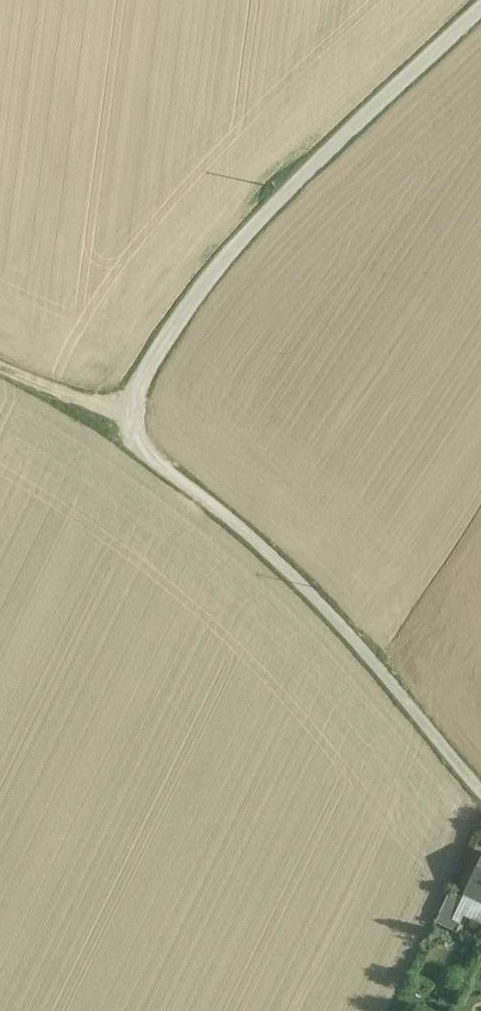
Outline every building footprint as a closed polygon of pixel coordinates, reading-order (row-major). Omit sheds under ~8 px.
[(450,892),(436,923),(456,932),(470,901),(450,892)]
